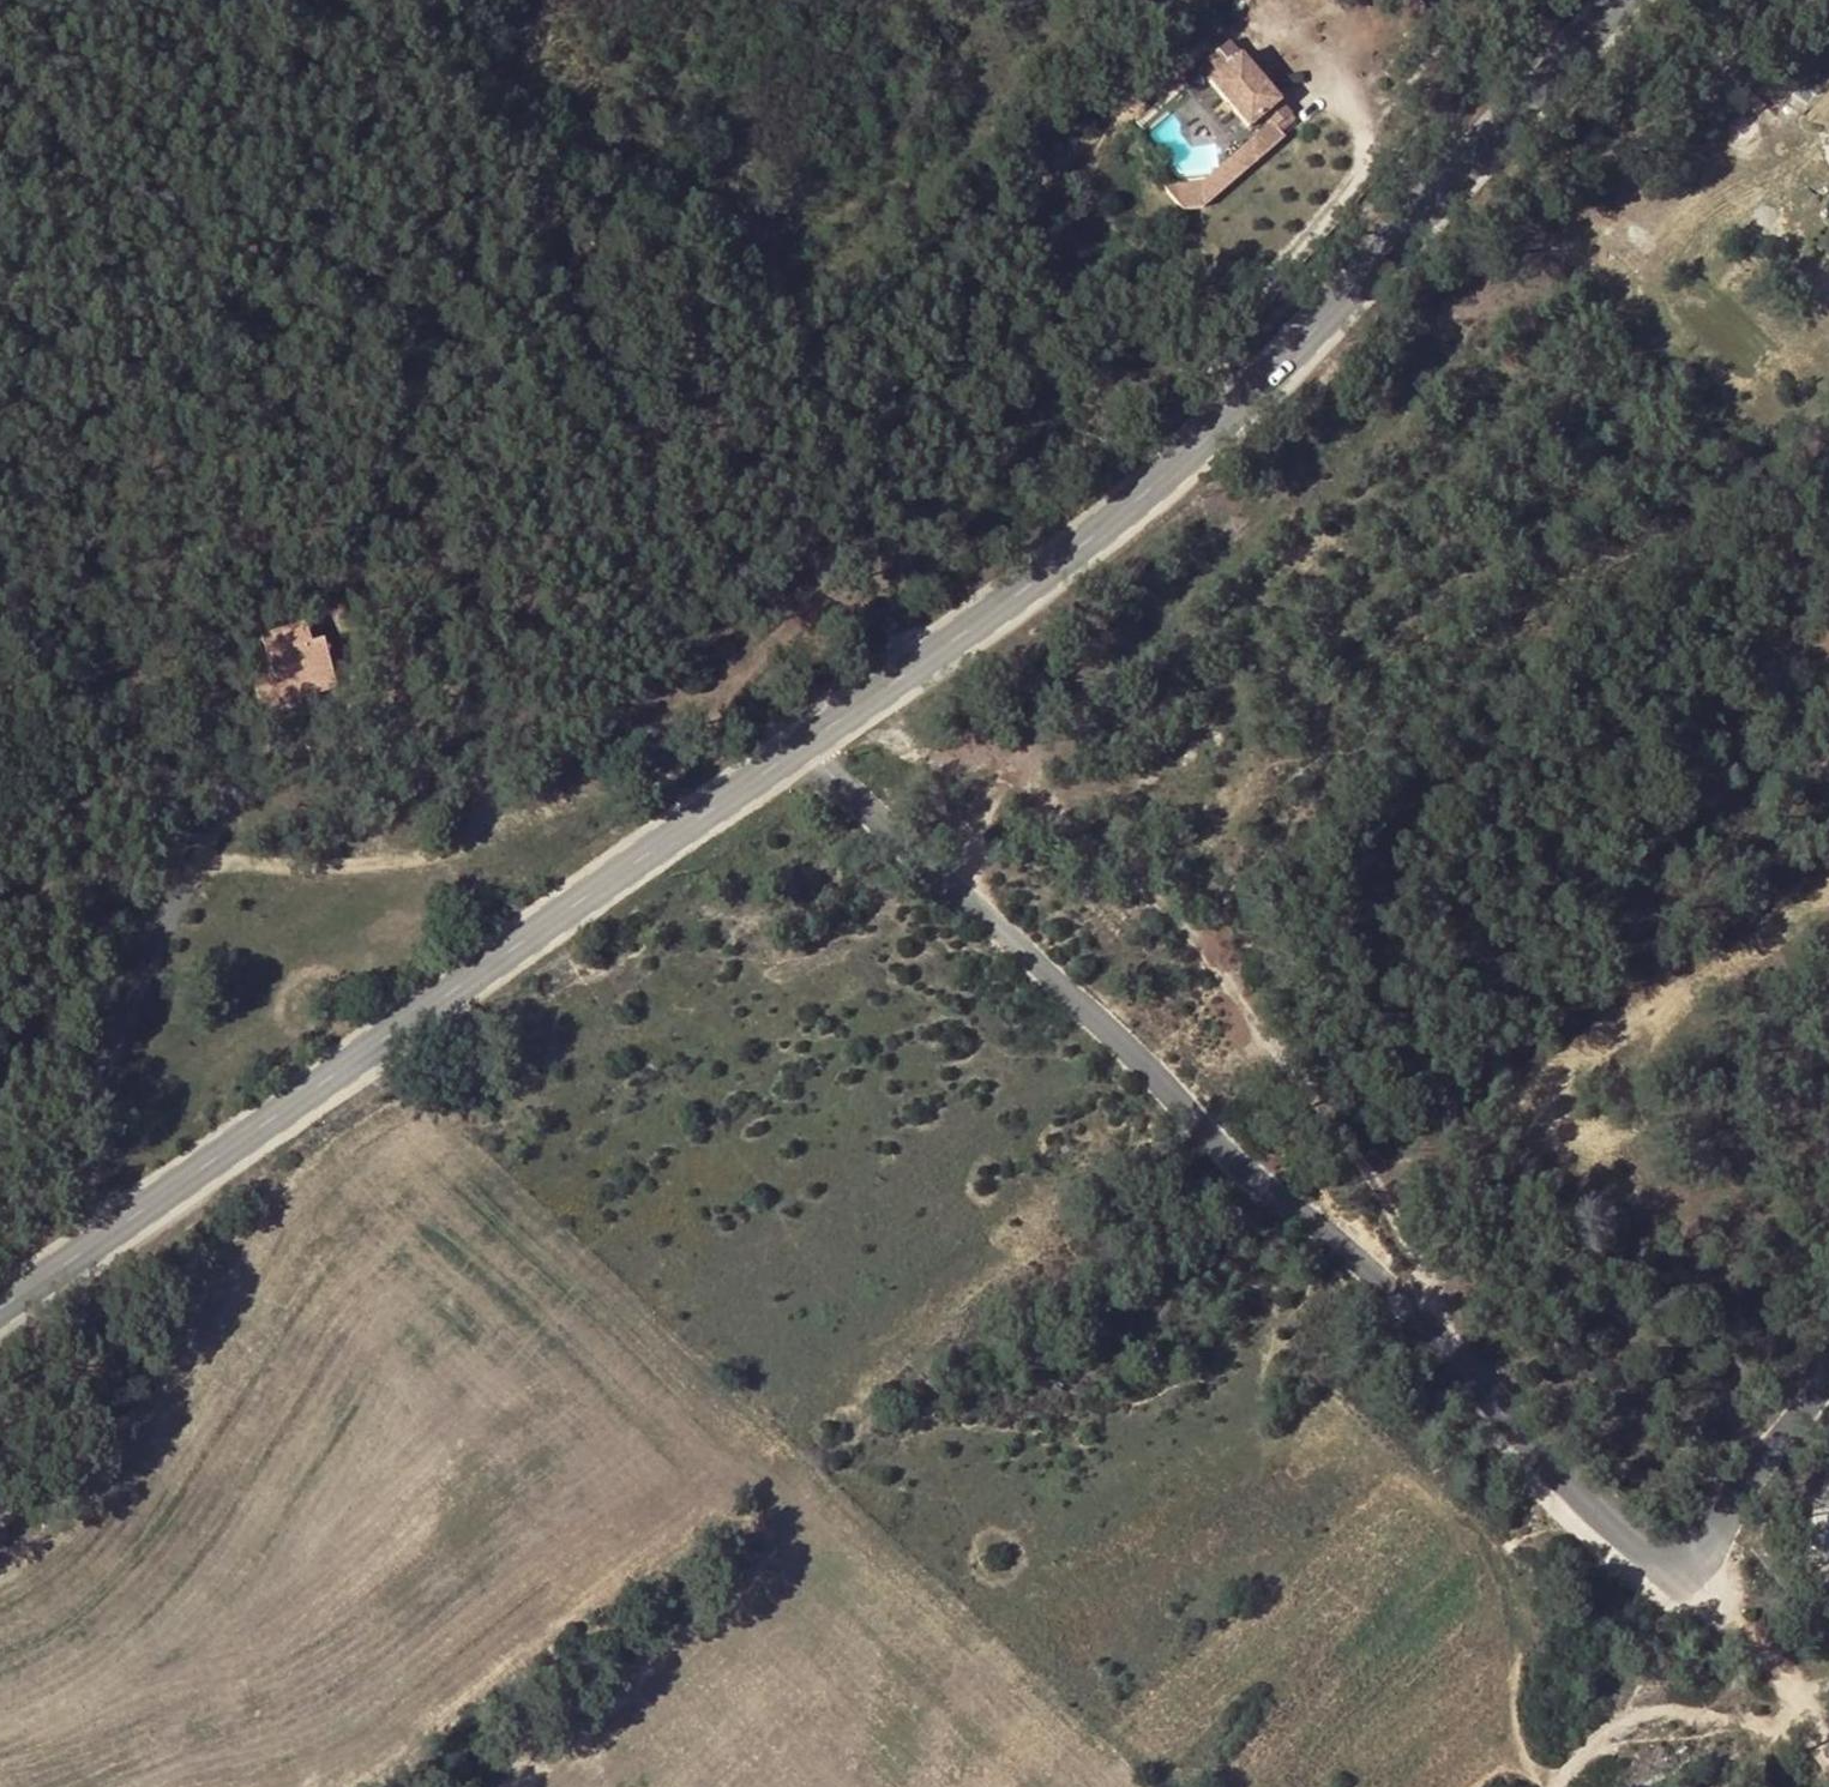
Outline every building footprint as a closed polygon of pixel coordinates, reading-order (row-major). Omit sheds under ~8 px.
[(1277,136),(1217,62),(1198,81),(1207,93),(1196,102),(1234,148),(1250,136),(1261,150),(1277,136)] [(337,689),(321,637),(306,641),(300,623),(238,643),(260,713),(337,689)]
